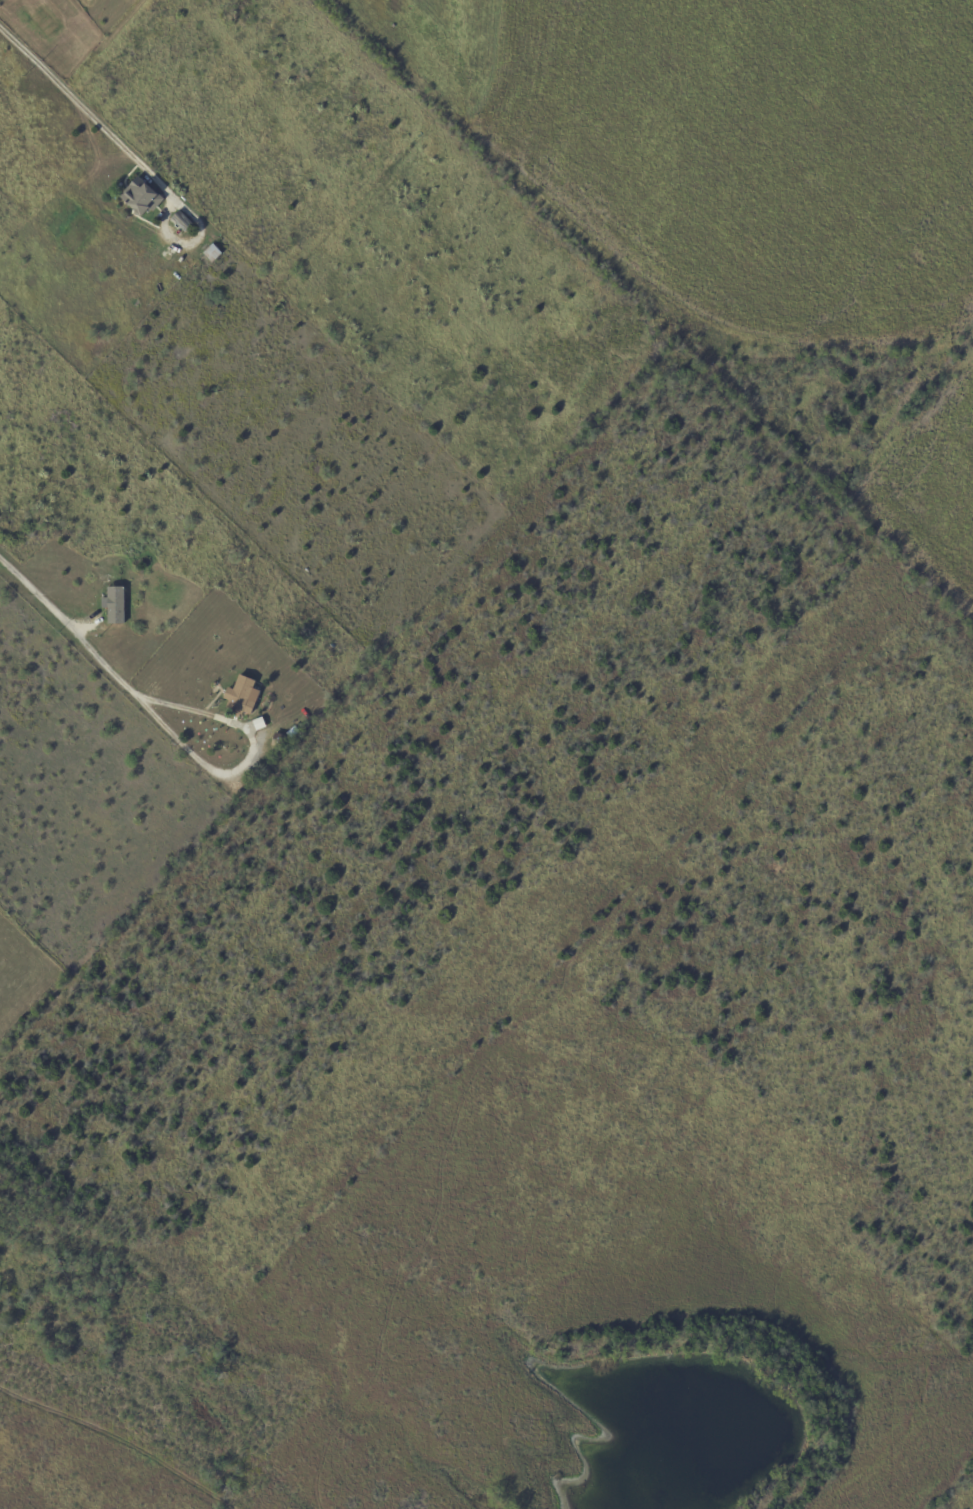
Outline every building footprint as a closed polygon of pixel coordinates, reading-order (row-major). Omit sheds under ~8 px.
[(164,201),(154,213),(151,211),(145,218),(121,198),(139,178),(147,185),(148,184),(161,196),(160,197),(164,201)] [(193,222),(186,230),(172,216),(180,209),(193,222)] [(225,254),(216,263),(206,253),(215,244),(225,254)] [(109,608),(110,624),(126,624),(126,587),(109,587),(109,598),(104,598),(104,608),(109,608)] [(257,683),(254,689),(261,691),(257,702),(257,703),(253,715),(245,712),(243,716),(241,715),(240,719),(235,717),(237,713),(228,709),(231,701),(226,699),(230,688),(235,690),(241,675),(257,682),(257,683)] [(273,747),(277,734),(288,737),(284,750),(273,747)]
